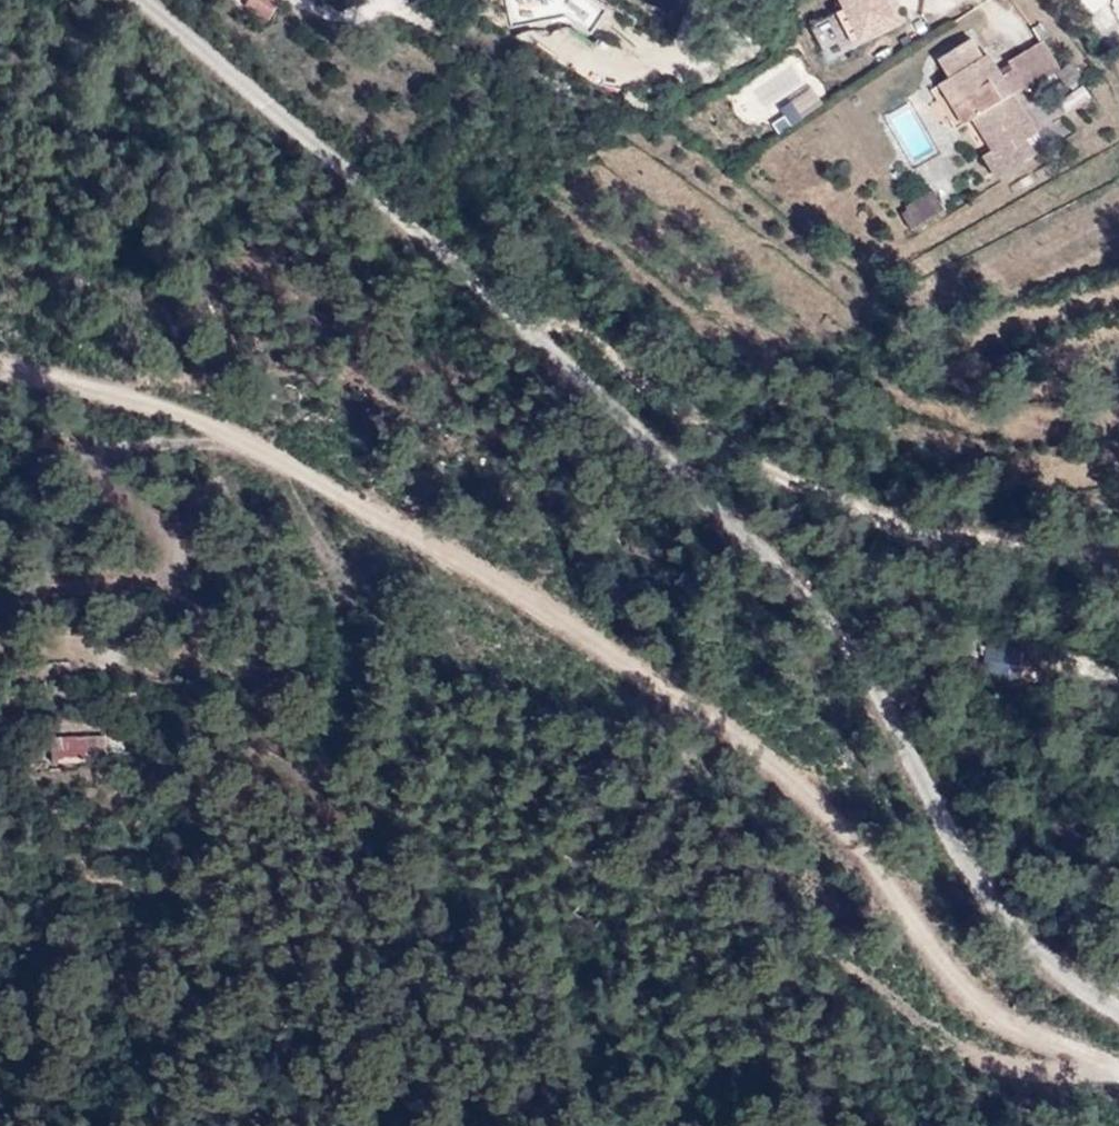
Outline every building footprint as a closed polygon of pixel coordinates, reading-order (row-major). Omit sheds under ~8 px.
[(280,2),(277,0),(249,0),(245,6),(268,21),(280,2)] [(898,21),(888,0),(843,0),(847,8),(839,12),(853,42),(898,21)] [(1037,134),(1013,94),(1002,77),(989,55),(983,59),(971,39),(940,59),(951,78),(963,98),(962,99),(973,118),(993,151),(984,156),(997,179),(1036,155),(1026,140),(1037,134)] [(1026,90),(1059,69),(1042,41),(1009,62),(1014,70),(1024,87),(1026,90)] [(1082,78),(1071,62),(1056,73),(1066,88),(1082,78)] [(1024,87),(1014,70),(1002,77),(1013,94),(1024,87)] [(973,118),(962,99),(963,98),(951,78),(940,85),(964,124),(973,118)] [(902,214),(911,231),(945,210),(933,191),(905,207),(907,211),(902,214)] [(107,758),(105,731),(50,735),(52,762),(107,758)]
